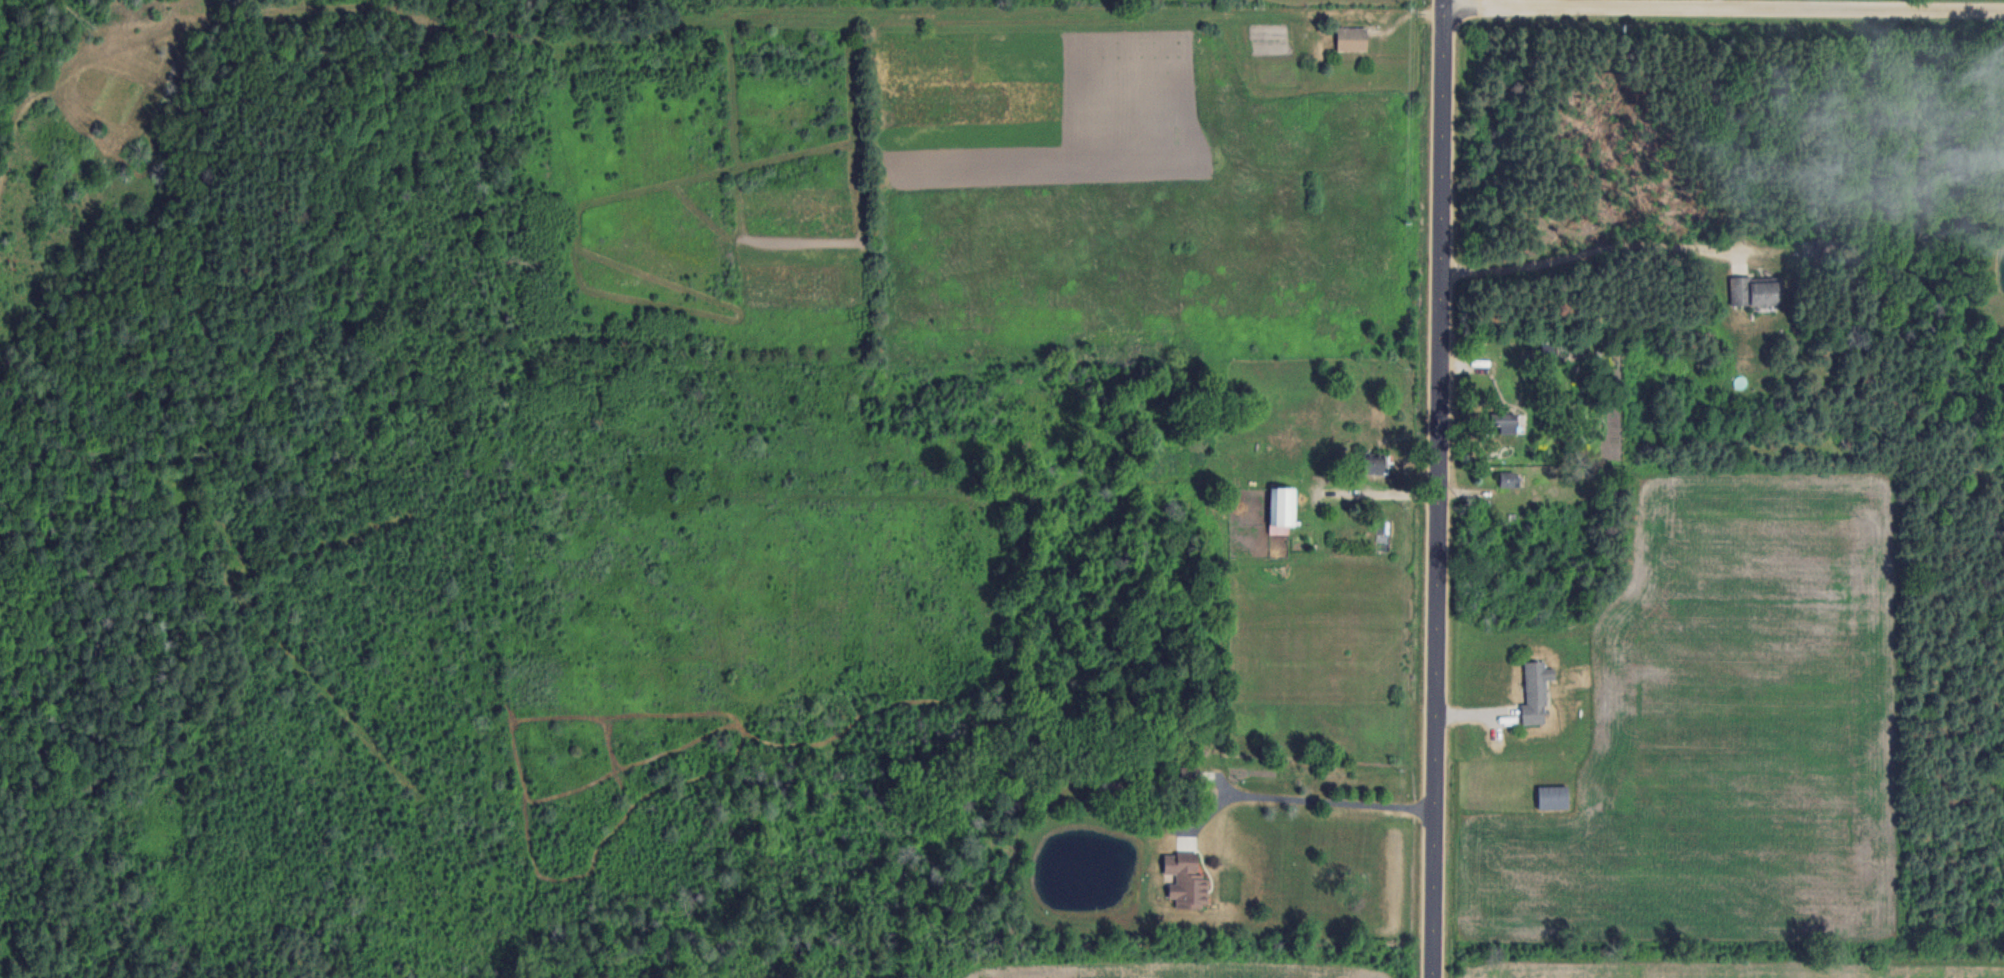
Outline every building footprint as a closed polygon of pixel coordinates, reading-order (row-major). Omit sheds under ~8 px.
[(1367,26),(1337,26),(1337,50),(1367,50),(1367,26)] [(1780,304),(1780,276),(1731,276),(1731,305),(1780,304)] [(1517,410),(1490,410),(1490,423),(1499,423),(1499,434),(1517,434),(1517,410)] [(1362,473),(1389,473),(1389,454),(1362,454),(1362,473)] [(1501,486),(1520,486),(1520,471),(1501,471),(1501,486)] [(1270,525),(1295,525),(1295,486),(1270,486),(1270,525)] [(1526,704),(1522,704),(1522,723),(1546,723),(1545,679),(1555,679),(1555,667),(1546,668),(1546,661),(1525,661),(1526,704)] [(1567,786),(1538,786),(1538,808),(1567,808),(1567,786)] [(1176,907),(1205,908),(1206,874),(1197,873),(1197,851),(1164,850),(1163,874),(1175,874),(1174,883),(1168,882),(1168,897),(1176,898),(1176,907)]
